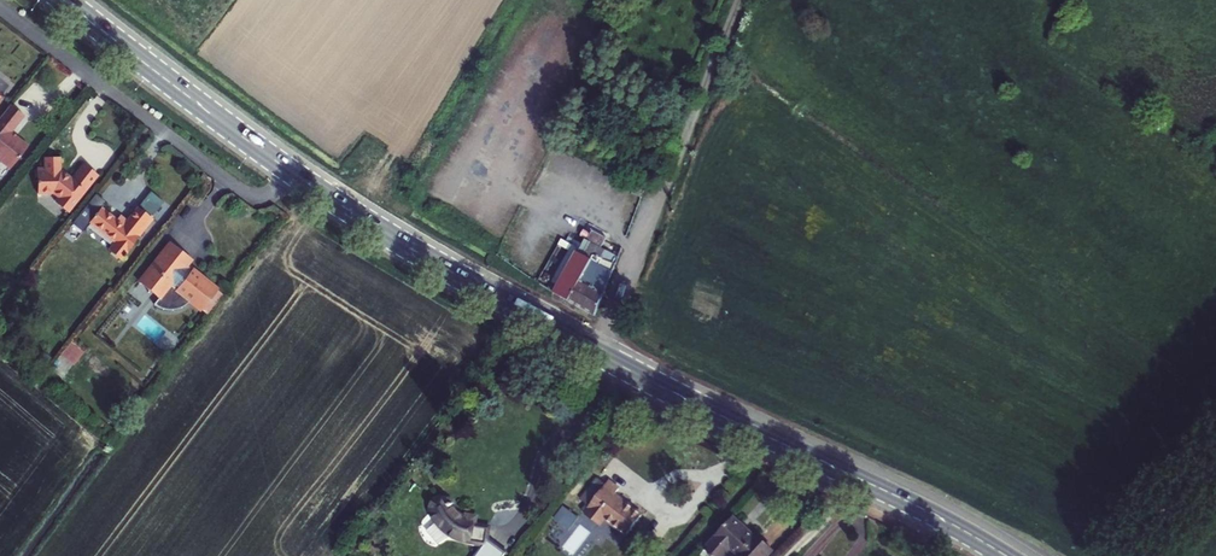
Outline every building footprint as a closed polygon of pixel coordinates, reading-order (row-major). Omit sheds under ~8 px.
[(13,100),(0,117),(0,127),(3,129),(0,132),(0,155),(16,167),(33,144),(15,131),(29,113),(13,100)] [(654,162),(663,143),(652,137),(643,157),(654,162)] [(61,159),(47,160),(49,173),(37,174),(39,196),(53,194),(61,199),(58,204),(69,212),(98,175),(85,165),(73,180),(63,175),(61,159)] [(656,172),(650,169),(645,179),(652,182),(656,172)] [(101,208),(90,222),(114,242),(109,250),(122,260),(153,219),(138,207),(128,220),(119,214),(116,219),(101,208)] [(555,296),(595,317),(615,265),(613,264),(616,257),(601,248),(606,239),(592,231),(587,241),(584,239),(578,250),(572,247),(548,291),(554,294),(553,295),(555,296)] [(193,262),(174,247),(143,288),(161,301),(156,308),(166,313),(169,313),(173,313),(176,313),(180,311),(183,310),(186,308),(189,306),(192,303),(206,313),(220,292),(189,269),(193,262)] [(638,513),(613,495),(616,490),(602,480),(598,485),(592,480),(576,501),(588,509),(583,517),(595,526),(602,517),(623,533),(638,513)] [(562,506),(553,520),(569,530),(578,517),(562,506)] [(490,546),(490,534),(476,533),(465,533),(465,526),(461,525),(457,523),(454,521),(451,519),(446,512),(444,510),(442,509),(440,508),(438,508),(436,508),(434,509),(432,511),(431,513),(430,515),(430,518),(430,521),(432,524),(436,530),(442,535),(448,540),(455,543),(472,545),(490,546)] [(704,554),(705,555),(764,555),(769,550),(751,536),(748,540),(730,526),(704,554)] [(562,539),(565,532),(553,528),(548,543),(573,552),(576,544),(562,539)] [(493,546),(485,555),(506,555),(493,546)]
